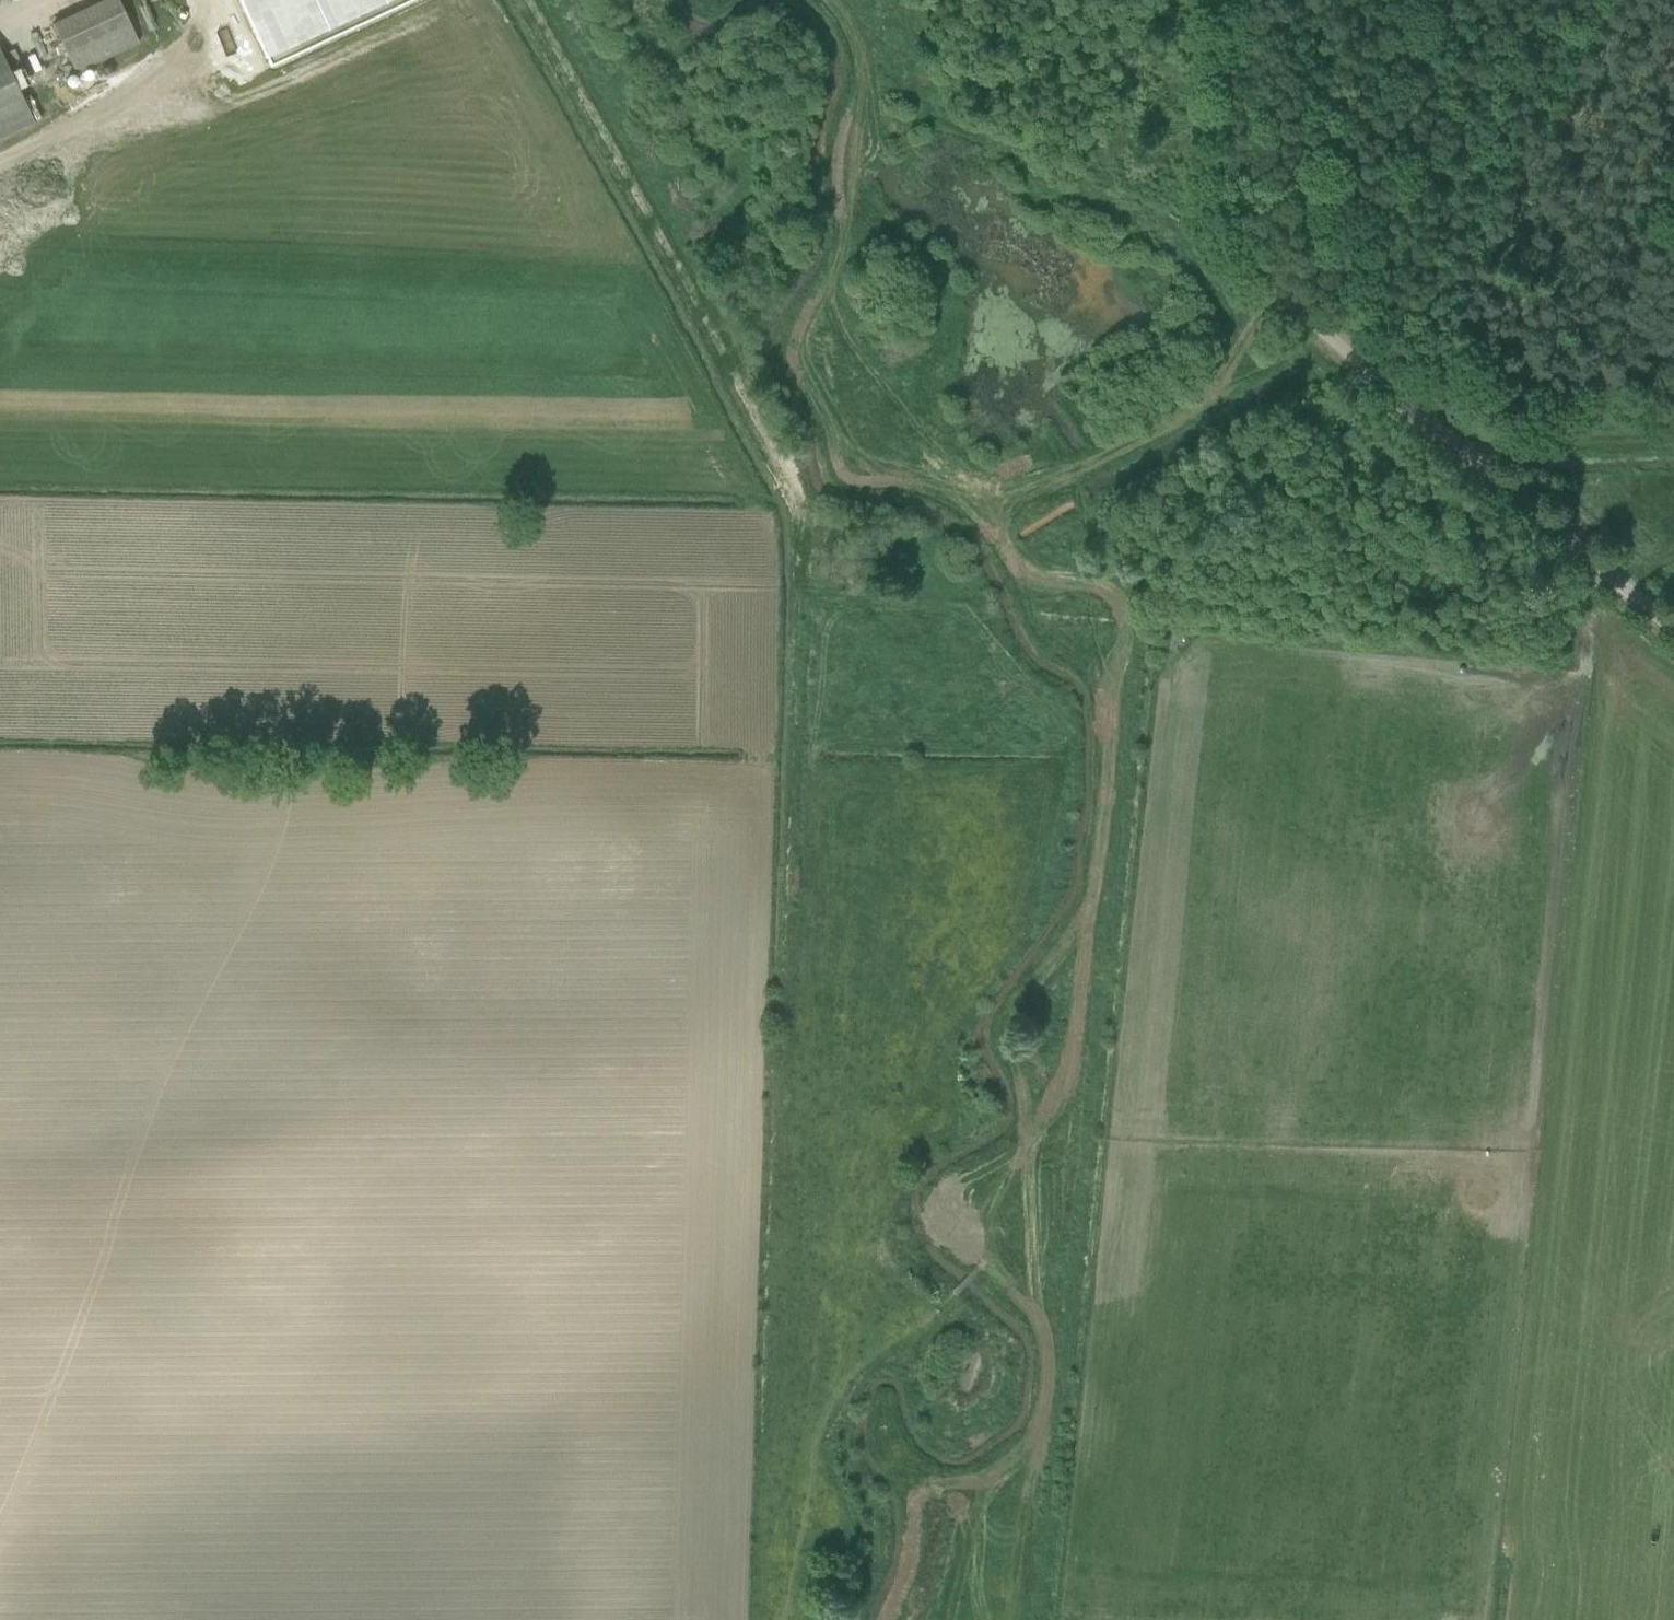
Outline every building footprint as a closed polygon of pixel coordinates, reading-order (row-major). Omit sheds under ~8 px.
[(76,72),(138,42),(119,0),(101,0),(53,23),(76,72)] [(273,67),(416,0),(241,0),(273,67)] [(31,123),(0,56),(0,138),(31,123)]
